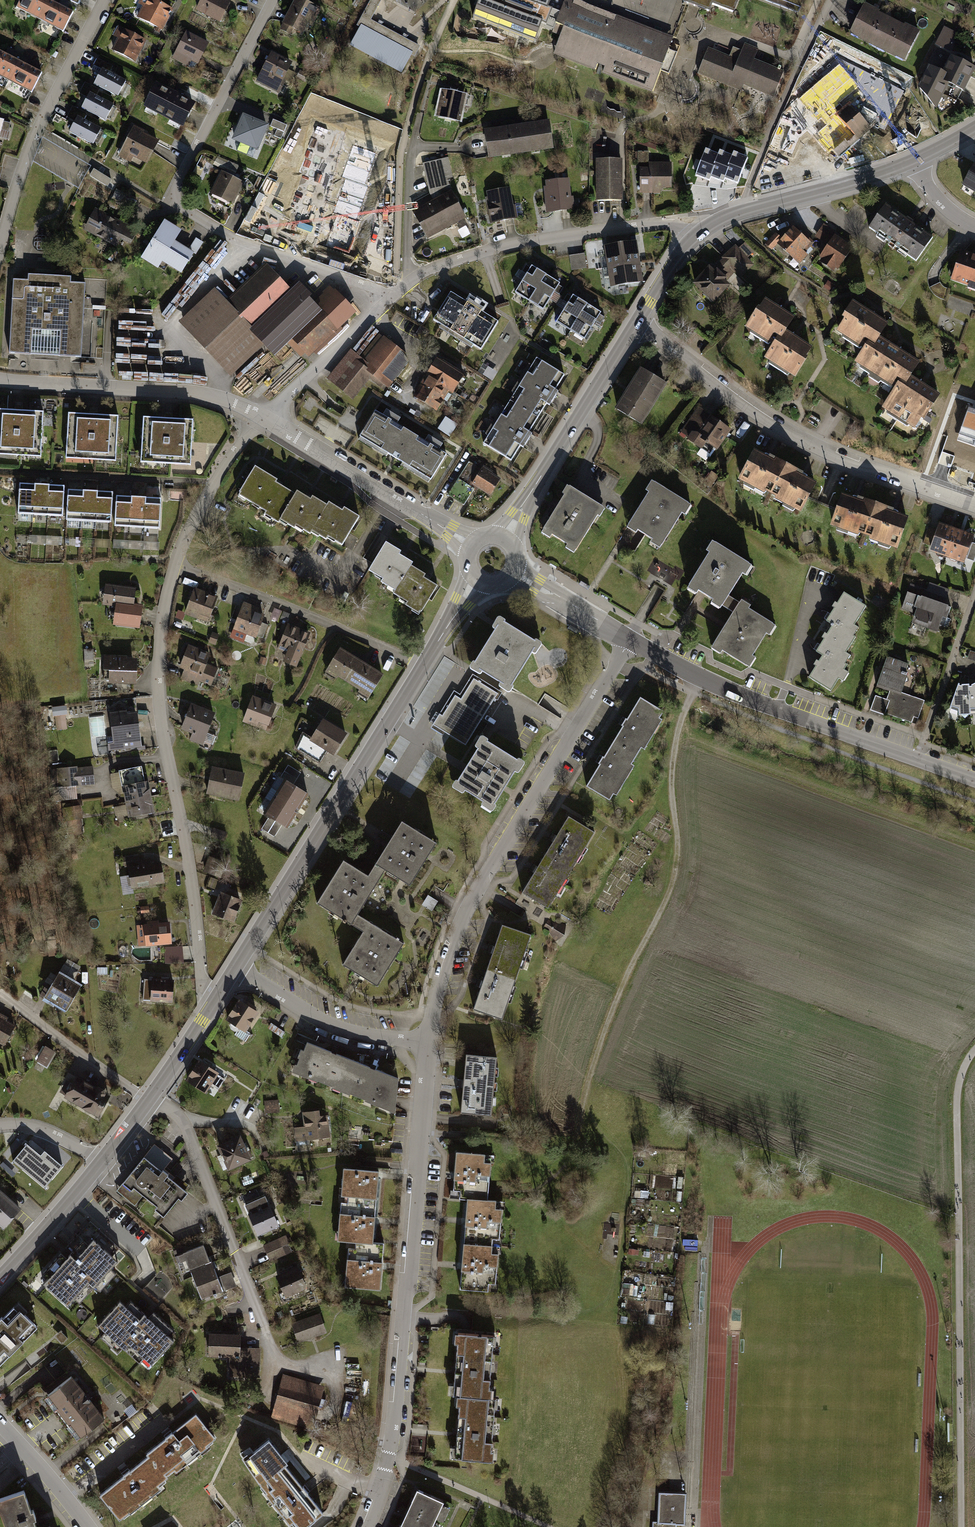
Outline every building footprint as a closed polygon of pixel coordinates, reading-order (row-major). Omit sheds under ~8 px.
[(48,0),(24,0),(18,11),(62,34),(73,13),(48,0)] [(155,0),(140,0),(138,4),(142,7),(137,18),(162,30),(173,9),(155,0)] [(196,11),(221,23),(231,1),(228,0),(201,0),(196,11)] [(284,24),(303,33),(307,24),(312,26),(320,10),(300,0),(296,0),(284,24)] [(355,27),(360,29),(350,47),(402,74),(412,56),(415,57),(421,46),(372,19),(382,0),(370,0),(355,27)] [(424,2),(422,0),(410,0),(408,2),(417,11),(424,2)] [(472,19),(535,43),(541,28),(563,37),(555,56),(652,94),(674,39),(572,0),(567,0),(565,5),(553,0),(479,0),(472,19)] [(864,5),(851,32),(905,59),(919,32),(864,5)] [(958,33),(944,26),(935,45),(949,51),(958,33)] [(119,39),(113,51),(135,63),(147,42),(119,27),(114,37),(119,39)] [(187,33),(176,57),(196,67),(208,43),(187,33)] [(708,48),(698,73),(729,85),(731,80),(774,97),(784,72),(780,70),(781,67),(779,67),(778,69),(754,60),(758,49),(745,44),(738,60),(708,48)] [(0,53),(0,77),(34,95),(44,75),(0,53)] [(272,55),(257,83),(276,93),(291,65),(272,55)] [(930,68),(920,88),(935,107),(947,83),(962,90),(973,67),(953,57),(944,75),(930,68)] [(102,71),(94,85),(119,98),(127,84),(102,71)] [(827,107),(809,123),(836,154),(868,126),(848,103),(840,96),(841,95),(829,82),(815,94),(827,107)] [(160,84),(147,108),(185,128),(197,104),(160,84)] [(465,92),(442,89),(438,116),(462,119),(465,92)] [(92,94),(84,108),(109,122),(116,107),(92,94)] [(244,116),(233,142),(257,153),(268,127),(244,116)] [(78,118),(70,132),(95,145),(102,131),(78,118)] [(1,133),(9,135),(11,125),(0,122),(0,135),(1,133)] [(551,122),(485,132),(489,161),(555,151),(551,122)] [(777,128),(770,145),(792,154),(799,138),(789,134),(792,127),(780,122),(777,128)] [(136,126),(119,157),(131,163),(134,157),(147,164),(159,142),(143,134),(145,131),(136,126)] [(341,152),(326,145),(318,164),(333,170),(341,152)] [(727,182),(738,186),(749,159),(735,154),(734,158),(721,153),(720,157),(707,152),(696,180),(711,186),(713,181),(725,186),(727,182)] [(623,157),(596,157),(596,200),(623,199),(623,157)] [(433,201),(417,210),(430,235),(461,215),(450,192),(447,158),(427,162),(433,201)] [(649,166),(640,166),(640,192),(661,192),(661,186),(672,186),(672,161),(649,161),(649,166)] [(962,185),(974,192),(974,163),(962,185)] [(276,172),(256,217),(284,229),(304,184),(276,172)] [(219,173),(208,195),(234,208),(245,186),(219,173)] [(362,242),(380,195),(326,174),(308,219),(335,230),(326,254),(348,262),(357,240),(362,242)] [(570,179),(544,180),(545,212),(575,211),(574,197),(570,197),(570,179)] [(517,217),(511,185),(485,190),(486,194),(483,195),(489,223),(517,217)] [(116,190),(111,200),(132,210),(136,202),(128,198),(129,196),(116,190)] [(886,205),(869,228),(916,261),(933,238),(886,205)] [(114,219),(95,209),(84,231),(117,247),(120,240),(130,245),(138,231),(114,219)] [(180,232),(165,223),(143,258),(159,267),(163,260),(183,272),(193,255),(173,243),(180,232)] [(825,224),(817,238),(828,245),(837,231),(825,224)] [(793,229),(779,244),(799,262),(806,254),(804,252),(813,242),(803,233),(800,236),(793,229)] [(834,236),(821,256),(839,268),(852,248),(834,236)] [(636,239),(603,245),(610,285),(643,279),(636,239)] [(746,241),(739,248),(747,257),(754,250),(746,241)] [(709,264),(693,281),(704,292),(703,294),(712,303),(731,284),(727,280),(735,273),(740,278),(754,264),(747,257),(739,248),(735,244),(723,256),(724,257),(717,263),(720,265),(715,270),(709,264)] [(962,249),(952,279),(974,287),(974,254),(962,249)] [(584,253),(569,255),(571,270),(586,267),(584,253)] [(524,272),(514,290),(543,308),(554,289),(559,293),(563,287),(558,284),(559,282),(552,277),(541,270),(530,264),(529,265),(526,263),(521,271),(524,272)] [(217,292),(184,323),(231,372),(264,341),(275,353),(292,337),(307,353),(351,311),(329,288),(313,303),(297,286),(291,292),(272,273),(262,272),(228,304),(217,292)] [(71,277),(28,275),(28,280),(13,279),(9,353),(32,354),(33,331),(61,333),(60,356),(81,357),(85,284),(71,283),(71,277)] [(431,318),(483,347),(499,320),(448,290),(431,318)] [(582,299),(572,293),(571,295),(567,293),(563,300),(566,302),(555,320),(584,338),(595,320),(600,323),(605,316),(599,313),(601,310),(594,306),(582,299)] [(747,326),(775,344),(784,331),(792,317),(766,300),(747,326)] [(874,335),(878,337),(886,324),(853,303),(844,317),(846,318),(839,330),(866,347),(874,335)] [(61,333),(33,331),(32,354),(60,356),(61,333)] [(810,347),(784,331),(775,344),(766,357),(794,375),(806,357),(804,356),(810,347)] [(885,379),(897,387),(905,374),(909,376),(918,362),(878,337),(874,335),(866,347),(857,361),(870,369),(868,372),(884,381),(885,379)] [(349,350),(327,378),(353,398),(372,375),(387,387),(410,359),(383,337),(363,361),(349,350)] [(482,443),(512,460),(562,374),(532,357),(482,443)] [(435,371),(430,378),(449,389),(453,392),(464,375),(438,358),(431,369),(435,371)] [(642,370),(618,409),(640,423),(665,383),(642,370)] [(938,395),(909,376),(905,374),(897,387),(884,406),(915,426),(921,416),(923,417),(938,395)] [(422,383),(414,396),(436,410),(449,389),(430,378),(426,385),(422,383)] [(968,406),(956,441),(974,447),(974,408),(968,406)] [(698,407),(681,431),(688,436),(687,438),(702,449),(712,456),(731,430),(698,407)] [(447,456),(377,412),(364,432),(434,477),(447,456)] [(0,413),(0,456),(38,457),(39,415),(0,413)] [(118,418),(69,415),(67,458),(116,461),(118,418)] [(446,418),(441,428),(453,434),(458,424),(446,418)] [(195,422),(142,420),(140,464),(193,466),(195,422)] [(767,455),(754,448),(738,479),(764,493),(766,490),(776,495),(775,498),(799,511),(817,481),(805,474),(802,473),(803,471),(770,453),(769,456),(767,455)] [(467,462),(447,494),(464,504),(475,486),(489,495),(499,478),(490,473),(491,471),(479,463),(476,467),(467,462)] [(258,465),(239,496),(257,506),(254,513),(275,525),(272,529),(305,549),(307,545),(320,552),(322,548),(337,556),(360,517),(344,507),(342,509),(329,502),(328,503),(314,495),(311,499),(280,481),(281,478),(258,465)] [(648,491),(627,523),(628,523),(626,526),(635,532),(637,529),(651,538),(649,541),(658,546),(661,543),(681,511),(684,513),(690,504),(687,502),(688,502),(654,480),(654,481),(651,479),(644,489),(648,491)] [(18,513),(33,514),(35,484),(20,484),(18,513)] [(33,514),(48,515),(50,485),(35,485),(33,514)] [(48,515),(63,516),(65,486),(50,485),(48,515)] [(564,495),(543,529),(541,533),(549,538),(552,534),(567,544),(565,547),(573,552),(575,549),(576,550),(597,516),(599,517),(604,509),(602,508),(602,507),(569,486),(568,487),(567,486),(562,493),(564,495)] [(66,520),(82,521),(83,491),(68,490),(66,520)] [(82,521),(96,522),(98,492),(84,491),(82,521)] [(96,522),(111,523),(113,493),(98,492),(96,522)] [(856,496),(842,492),(831,523),(858,533),(859,530),(871,534),(870,538),(897,547),(908,515),(896,511),(894,510),(895,507),(858,494),(857,497),(856,496)] [(115,526),(130,527),(132,497),(117,496),(115,526)] [(130,527),(145,528),(146,498),(132,497),(130,527)] [(145,528),(160,529),(162,499),(146,498),(145,528)] [(939,521),(936,530),(931,545),(929,549),(965,563),(967,558),(972,543),(974,535),(974,534),(939,521)] [(931,545),(936,530),(929,527),(923,542),(931,545)] [(386,539),(369,569),(383,577),(381,581),(397,591),(393,597),(407,605),(405,609),(418,616),(436,586),(425,580),(428,574),(412,566),(415,561),(403,554),(405,550),(386,539)] [(972,543),(967,558),(974,561),(974,558),(974,544),(972,543)] [(750,568),(711,546),(687,588),(733,614),(714,648),(749,668),(775,622),(733,598),(750,568)] [(105,582),(102,604),(115,606),(113,623),(139,627),(143,603),(134,602),(136,586),(105,582)] [(949,589),(930,582),(927,589),(910,583),(901,609),(913,613),(915,606),(918,607),(912,623),(938,632),(940,627),(944,629),(952,606),(944,603),(949,589)] [(184,612),(207,621),(218,595),(195,586),(184,612)] [(826,651),(809,677),(832,691),(854,655),(848,651),(863,628),(855,623),(866,606),(845,593),(829,620),(834,623),(820,647),(826,651)] [(247,634),(256,637),(257,636),(263,638),(268,624),(261,622),(265,613),(259,611),(261,607),(244,600),(230,637),(243,643),(247,634)] [(498,625),(474,663),(479,666),(477,668),(504,685),(505,683),(511,686),(535,647),(533,646),(536,641),(503,621),(500,626),(498,625)] [(283,660),(297,666),(310,631),(299,627),(300,625),(295,623),(294,625),(287,622),(277,649),(286,653),(283,660)] [(208,642),(215,645),(219,633),(212,631),(208,642)] [(218,667),(207,662),(211,652),(188,643),(179,667),(184,669),(180,679),(198,685),(199,681),(211,685),(218,667)] [(368,697),(384,672),(340,645),(325,670),(336,677),(338,675),(359,688),(358,691),(368,697)] [(84,659),(94,659),(93,648),(84,648),(84,659)] [(103,668),(109,668),(109,682),(136,683),(137,657),(127,657),(127,654),(104,654),(103,668)] [(259,663),(265,665),(268,658),(261,656),(259,663)] [(909,664),(888,657),(877,686),(891,691),(887,700),(876,696),(871,710),(884,715),(885,712),(915,722),(923,701),(901,694),(907,677),(904,676),(909,664)] [(959,711),(959,714),(971,714),(974,714),(974,675),(971,675),(971,677),(966,675),(965,677),(961,675),(950,708),(959,711)] [(432,725),(466,745),(498,693),(474,678),(461,699),(455,695),(442,715),(440,713),(432,725)] [(266,729),(276,704),(261,698),(252,695),(242,721),(257,727),(257,726),(266,729)] [(625,723),(613,742),(636,756),(663,711),(640,697),(625,723)] [(189,740),(203,745),(215,711),(191,702),(181,729),(192,733),(189,740)] [(57,730),(67,729),(66,713),(64,713),(63,706),(52,708),(53,715),(55,715),(57,730)] [(109,708),(113,741),(107,741),(108,750),(142,746),(137,707),(126,709),(126,706),(109,708)] [(309,739),(334,754),(347,732),(323,717),(309,739)] [(519,760),(484,739),(457,782),(462,785),(461,788),(487,804),(488,802),(493,805),(517,767),(515,766),(519,760)] [(602,761),(586,787),(610,801),(636,756),(613,742),(602,761)] [(275,837),(283,824),(287,827),(309,792),(294,783),(301,772),(288,764),(281,776),(286,779),(265,813),(269,815),(261,828),(275,837)] [(94,783),(93,765),(77,767),(77,765),(57,767),(57,768),(51,769),(52,787),(56,786),(57,800),(78,798),(77,785),(94,783)] [(239,800),(245,772),(212,765),(206,793),(239,800)] [(123,791),(128,817),(154,811),(148,779),(125,784),(126,790),(123,791)] [(82,828),(81,819),(83,819),(81,806),(83,806),(82,799),(71,800),(72,806),(65,807),(67,820),(69,819),(70,829),(82,828)] [(555,839),(545,854),(571,870),(595,832),(568,816),(555,839)] [(402,821),(371,869),(382,876),(385,870),(388,872),(391,868),(399,874),(397,878),(410,886),(437,843),(423,835),(421,838),(412,833),(414,829),(402,821)] [(211,836),(224,841),(227,831),(214,827),(211,836)] [(131,887),(165,882),(162,860),(150,862),(150,859),(139,861),(138,854),(123,857),(125,867),(127,866),(131,887)] [(535,870),(522,892),(548,908),(571,870),(545,854),(535,870)] [(203,871),(221,877),(227,862),(209,855),(203,871)] [(357,928),(364,918),(358,914),(382,876),(371,869),(368,875),(343,860),(317,903),(357,928)] [(220,890),(212,913),(234,921),(243,898),(220,890)] [(424,906),(434,912),(440,903),(430,896),(424,906)] [(382,930),(364,918),(357,928),(363,931),(342,964),(355,972),(357,969),(362,972),(367,975),(365,978),(377,986),(404,943),(391,935),(389,939),(380,933),(382,930)] [(172,943),(170,921),(159,921),(159,919),(146,920),(147,923),(144,923),(144,924),(136,925),(138,946),(172,943)] [(494,948),(488,967),(516,977),(531,934),(502,925),(494,948)] [(45,997),(47,997),(67,1009),(81,984),(74,979),(81,966),(68,959),(65,963),(64,963),(57,976),(53,983),(45,997)] [(482,984),(473,1009),(502,1019),(516,977),(488,967),(482,984)] [(53,983),(57,976),(50,972),(45,981),(47,982),(39,995),(46,999),(47,997),(45,997),(53,983)] [(142,999),(150,999),(150,1000),(173,1002),(174,979),(152,977),(152,979),(144,978),(142,999)] [(257,1012),(239,1001),(227,1019),(232,1022),(229,1026),(237,1031),(240,1027),(245,1030),(257,1012)] [(4,1045),(16,1024),(7,1019),(8,1016),(0,1012),(0,1043),(4,1045)] [(299,1058),(295,1067),(304,1071),(303,1075),(341,1090),(353,1060),(333,1052),(307,1042),(303,1050),(301,1049),(297,1058),(299,1058)] [(36,1059),(47,1065),(56,1050),(45,1044),(36,1059)] [(497,1057),(466,1054),(464,1084),(461,1112),(492,1115),(497,1057)] [(372,1068),(353,1060),(341,1090),(380,1105),(381,1102),(390,1105),(394,1096),(397,1096),(398,1078),(372,1068)] [(199,1062),(188,1079),(205,1091),(210,1083),(218,1088),(224,1079),(216,1074),(217,1073),(199,1062)] [(64,1097),(98,1117),(111,1095),(107,1092),(106,1089),(99,1085),(96,1086),(77,1075),(72,1083),(66,1095),(64,1097)] [(66,1095),(72,1083),(67,1080),(61,1092),(66,1095)] [(307,1118),(304,1118),(305,1127),(295,1128),(297,1140),(329,1136),(326,1115),(319,1116),(318,1110),(306,1112),(307,1118)] [(239,1137),(219,1146),(229,1168),(249,1159),(239,1137)] [(42,1156),(28,1144),(14,1161),(45,1188),(64,1166),(46,1151),(42,1156)] [(173,1159),(155,1144),(116,1191),(134,1206),(143,1195),(166,1213),(185,1190),(162,1171),(173,1159)] [(468,1199),(467,1206),(495,1208),(496,1200),(487,1200),(491,1163),(484,1162),(485,1154),(456,1152),(454,1175),(452,1198),(468,1199)] [(0,1165),(0,1166),(13,1178),(16,1174),(3,1162),(0,1165)] [(341,1195),(377,1198),(378,1176),(379,1171),(344,1168),(341,1195)] [(4,1228),(22,1209),(0,1189),(0,1225),(4,1228)] [(377,1198),(341,1195),(338,1240),(349,1241),(373,1243),(373,1242),(375,1220),(377,1198)] [(265,1196),(245,1205),(258,1233),(278,1225),(265,1196)] [(499,1239),(502,1209),(495,1208),(467,1206),(466,1222),(464,1244),(492,1246),(493,1239),(499,1239)] [(66,1258),(61,1253),(43,1272),(49,1277),(43,1283),(62,1300),(69,1293),(80,1302),(102,1278),(107,1283),(116,1273),(106,1263),(120,1248),(90,1221),(76,1236),(79,1239),(74,1244),(71,1241),(65,1248),(71,1253),(66,1258)] [(684,1235),(684,1248),(699,1249),(699,1236),(684,1235)] [(264,1246),(267,1253),(282,1247),(279,1239),(264,1246)] [(373,1242),(373,1243),(349,1241),(345,1286),(380,1289),(382,1266),(384,1243),(373,1242)] [(492,1253),(492,1246),(464,1244),(462,1265),(460,1289),(488,1291),(489,1284),(495,1284),(498,1253),(492,1253)] [(203,1245),(175,1256),(178,1263),(186,1260),(201,1299),(223,1290),(214,1268),(212,1268),(203,1245)] [(267,1253),(271,1261),(285,1255),(282,1247),(267,1253)] [(297,1267),(277,1276),(286,1295),(305,1286),(297,1267)] [(109,1326),(100,1337),(117,1353),(122,1347),(140,1363),(141,1361),(149,1368),(174,1340),(168,1335),(173,1330),(154,1312),(149,1317),(130,1300),(125,1306),(120,1300),(102,1320),(109,1326)] [(1,1363),(31,1333),(28,1330),(34,1324),(24,1314),(27,1311),(18,1302),(3,1317),(2,1316),(0,1318),(0,1362),(1,1363)] [(320,1314),(292,1324),(299,1341),(326,1331),(320,1314)] [(462,1395),(485,1397),(486,1388),(489,1388),(491,1369),(487,1369),(488,1364),(492,1364),(494,1345),(490,1345),(491,1335),(461,1332),(460,1343),(457,1343),(454,1372),(453,1384),(456,1384),(455,1394),(462,1395)] [(240,1336),(210,1335),(209,1354),(238,1355),(238,1376),(258,1376),(259,1349),(239,1348),(240,1336)] [(325,1383),(284,1371),(272,1416),(312,1428),(325,1383)] [(71,1376),(47,1394),(80,1436),(104,1418),(71,1376)] [(485,1397),(462,1395),(461,1405),(459,1405),(457,1434),(455,1448),(457,1448),(456,1457),(487,1460),(488,1451),(491,1451),(493,1432),(490,1431),(490,1425),(493,1426),(495,1408),(492,1407),(493,1397),(485,1397)] [(149,1456),(149,1455),(164,1474),(179,1462),(181,1464),(214,1438),(196,1414),(172,1433),(172,1432),(165,1437),(166,1438),(147,1453),(149,1456)] [(123,1476),(100,1495),(119,1518),(128,1511),(126,1508),(134,1503),(135,1505),(153,1491),(151,1489),(166,1477),(164,1474),(149,1455),(149,1456),(130,1471),(129,1470),(123,1475),(123,1476)] [(260,1482),(267,1491),(269,1489),(275,1496),(273,1498),(287,1515),(289,1514),(300,1526),(304,1526),(323,1512),(307,1493),(308,1492),(305,1489),(303,1486),(302,1486),(283,1463),(260,1482)] [(444,1501),(417,1489),(412,1501),(415,1502),(404,1526),(400,1524),(399,1526),(432,1526),(444,1501)] [(34,1518),(36,1517),(33,1510),(31,1510),(24,1490),(0,1498),(0,1501),(2,1508),(0,1509),(0,1511),(6,1526),(37,1526),(34,1518)] [(686,1496),(658,1495),(657,1525),(677,1525),(685,1525),(686,1496)]
